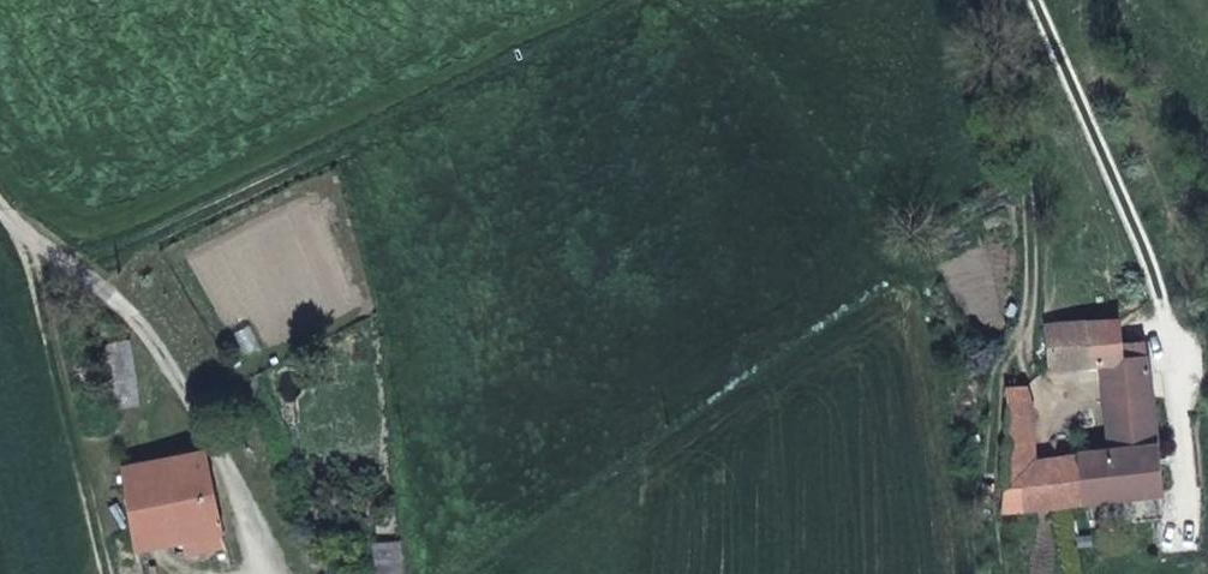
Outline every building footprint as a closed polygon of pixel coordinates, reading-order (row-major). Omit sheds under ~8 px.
[(1148,343),(1123,345),(1121,321),(1048,325),(1054,370),(1064,369),(1105,365),(1107,381),(1151,377),(1148,343)] [(141,404),(131,340),(107,344),(117,399),(120,407),(141,404)] [(1153,395),(1151,377),(1107,381),(1109,399),(1153,395)] [(1009,414),(1034,414),(1026,389),(1006,389),(1009,414)] [(1156,428),(1153,395),(1109,399),(1114,451),(1158,446),(1156,428)] [(1165,519),(1158,446),(1114,451),(1066,458),(1034,462),(1034,414),(1009,414),(1009,418),(1007,437),(1003,513),(1089,502),(1091,526),(1165,519)] [(206,451),(166,459),(183,540),(207,535),(210,548),(226,545),(206,451)] [(166,459),(125,468),(137,550),(183,540),(166,459)] [(399,542),(375,544),(376,573),(400,573),(399,542)]
